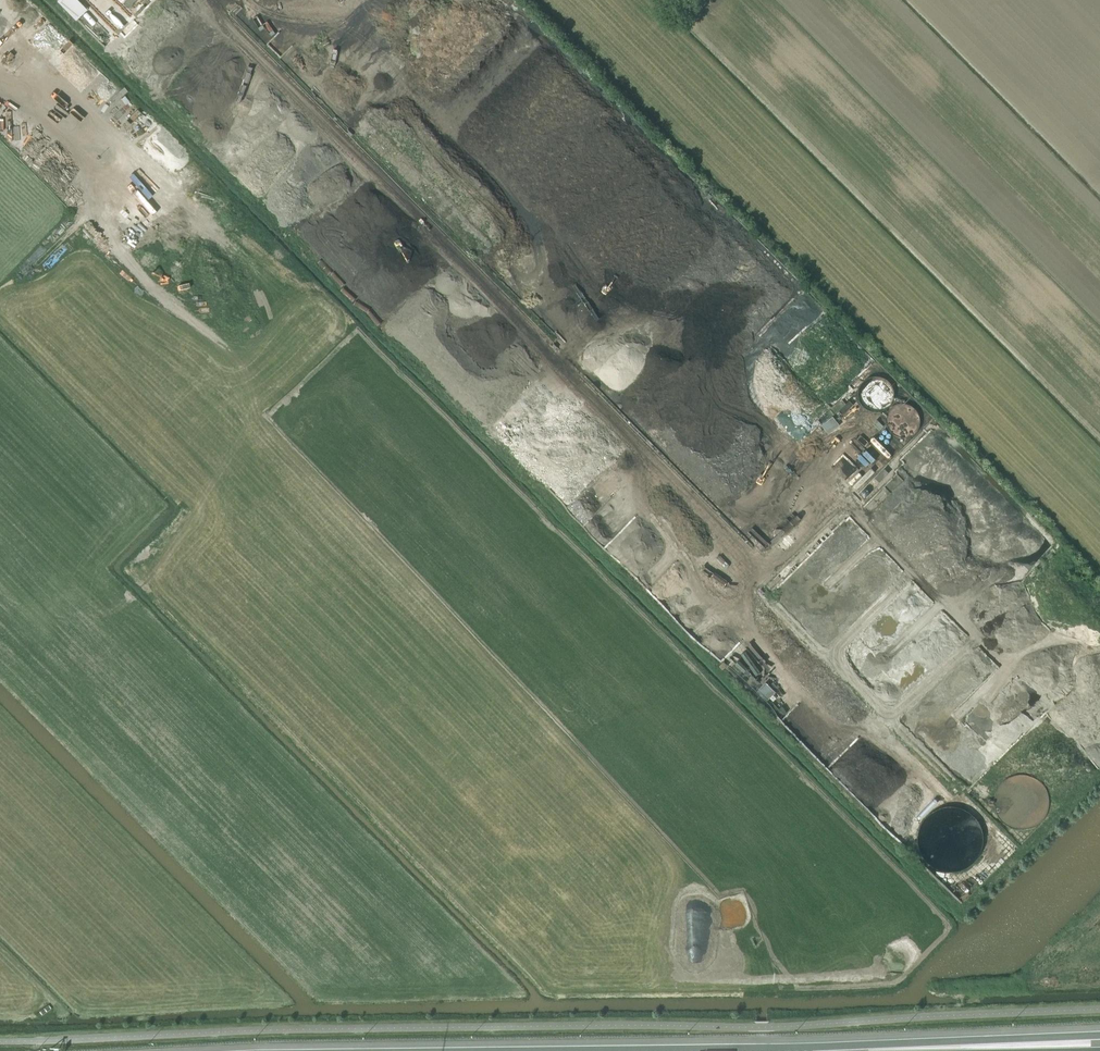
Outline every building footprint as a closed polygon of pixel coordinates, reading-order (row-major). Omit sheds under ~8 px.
[(858,391),(858,397),(860,403),(863,408),(868,411),(874,413),(880,412),(886,410),(890,405),(893,400),(893,394),(892,388),(888,383),(883,379),(877,378),(871,378),(865,381),(861,385),(858,391)] [(885,417),(885,423),(886,429),(890,434),(895,438),(901,439),(907,439),(913,436),(917,432),(920,426),(920,420),(919,414),(915,409),(910,405),(904,404),(898,404),(892,407),(888,411),(885,417)] [(1008,826),(1016,829),(1024,829),(1031,828),(1038,824),(1043,818),(1047,811),(1049,804),(1048,796),(1045,788),(1040,782),(1034,778),(1027,775),(1019,775),(1011,776),(1004,780),(999,786),(995,793),(994,800),(994,808),(997,815),(1002,822),(1008,826)] [(933,867),(941,870),(949,872),(958,871),(966,868),(973,863),(978,856),(982,848),(983,840),(982,831),(979,823),(974,816),(968,811),(960,807),(951,806),(943,807),(935,810),(928,815),(922,821),(919,829),(917,838),(918,846),(921,854),(926,861),(933,867)]
